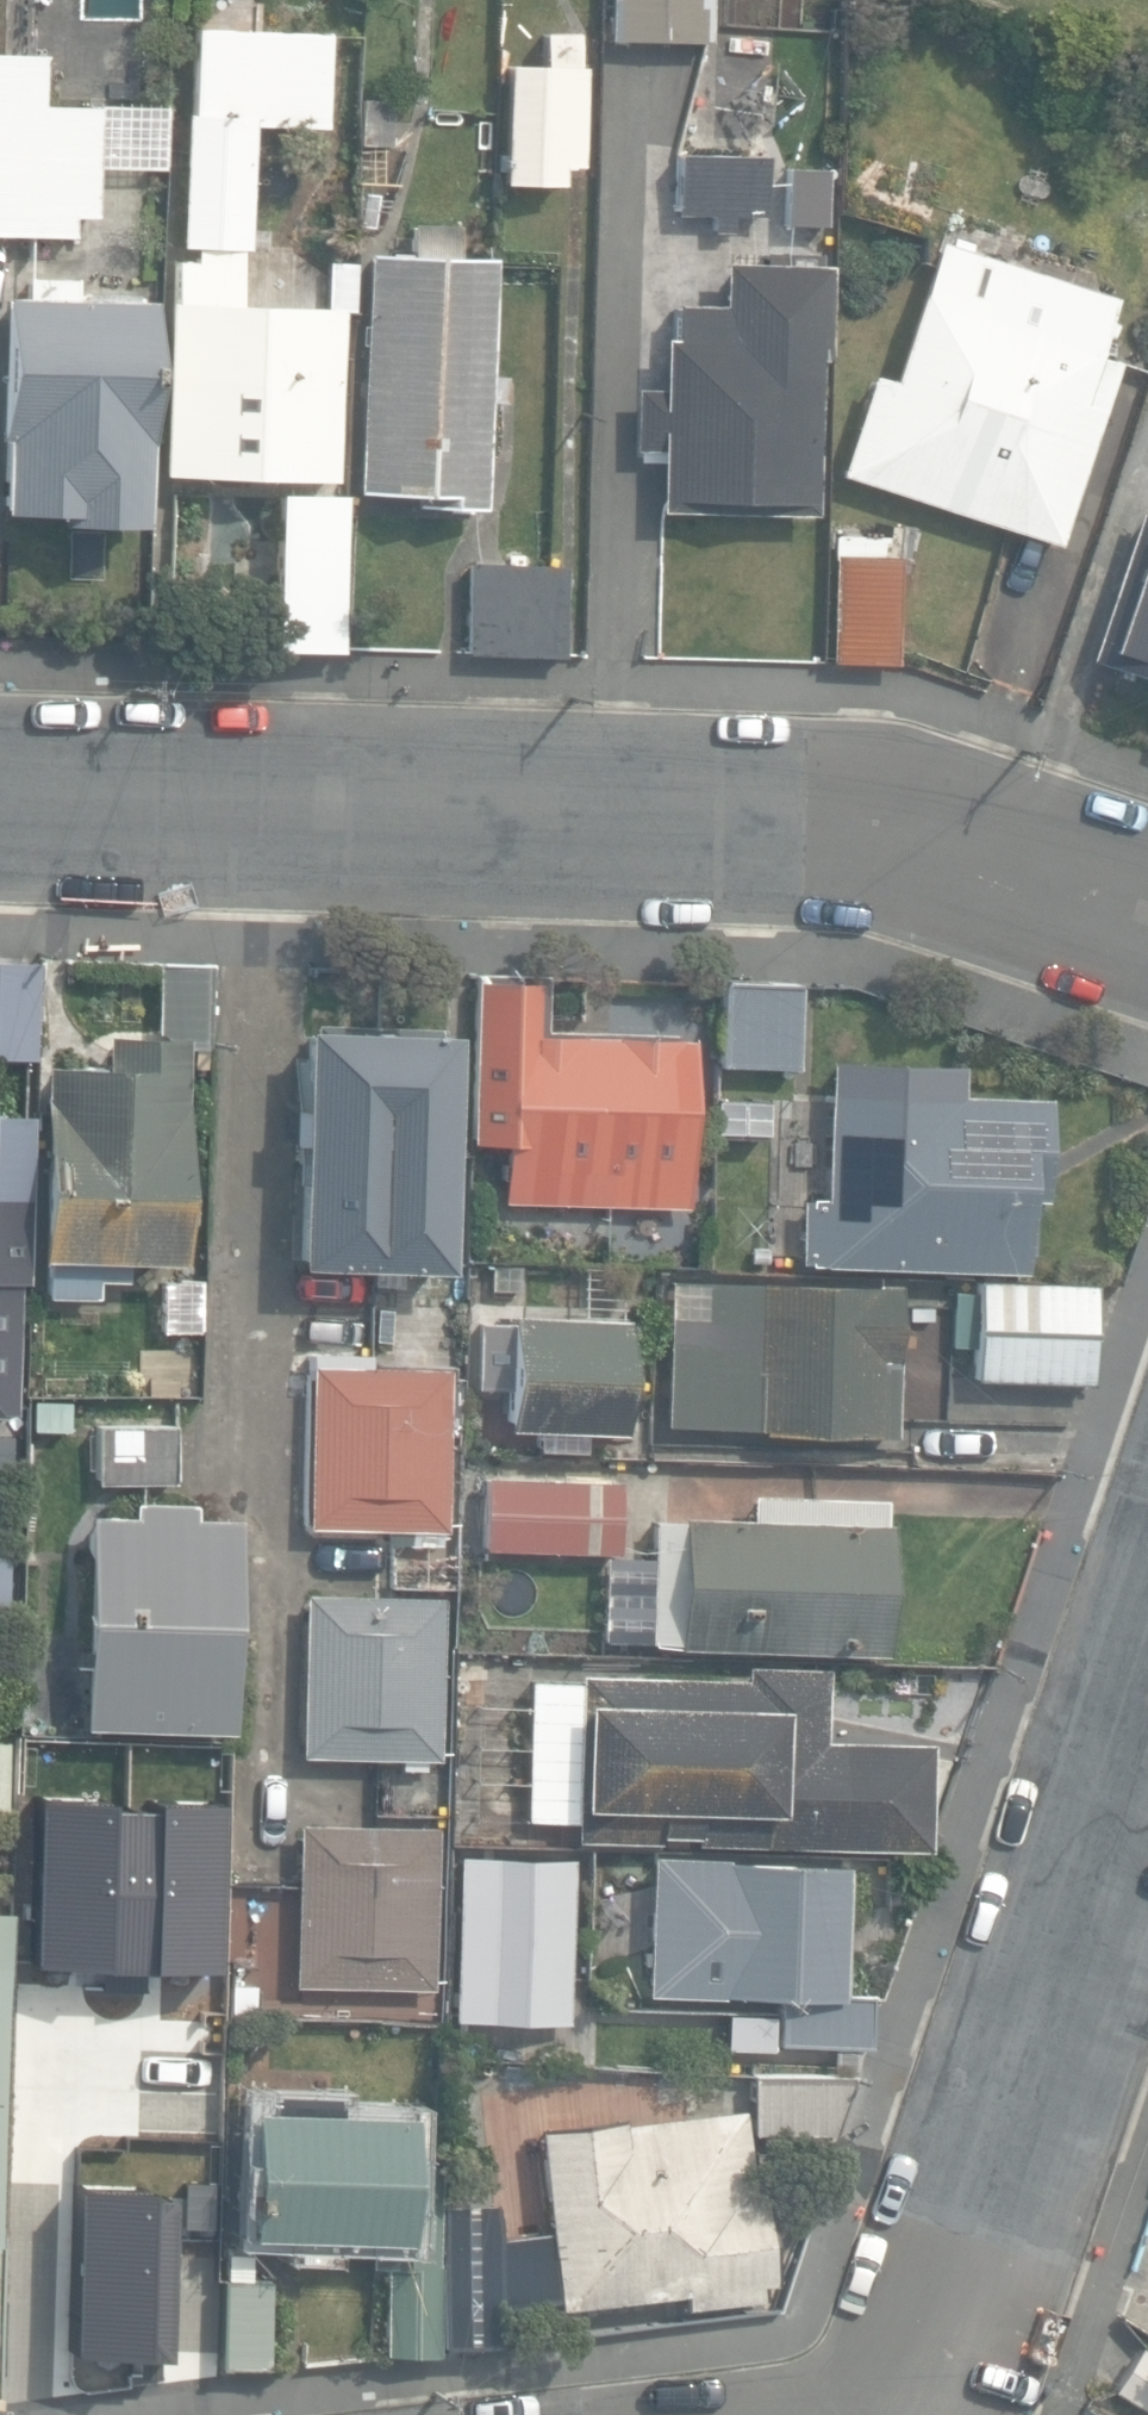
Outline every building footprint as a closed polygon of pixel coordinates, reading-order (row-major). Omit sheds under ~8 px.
[(709,44),(709,0),(613,0),(612,43),(709,44)] [(162,475),(335,481),(341,309),(241,305),(243,249),(253,249),(257,126),(325,128),(329,34),(283,33),(283,21),(257,20),(257,8),(195,6),(191,113),(186,112),(181,246),(197,247),(197,261),(179,261),(177,305),(168,304),(162,475)] [(504,187),(561,189),(561,186),(563,150),(585,150),(588,67),(577,67),(578,36),(543,35),(542,67),(509,66),(504,187)] [(98,107),(43,106),(44,54),(0,53),(0,234),(75,236),(75,215),(96,216),(98,107)] [(359,147),(393,147),(393,99),(359,99),(359,147)] [(717,231),(734,232),(734,214),(768,215),(770,156),(680,154),(679,154),(679,173),(678,198),(677,215),(679,215),(718,216),(717,231)] [(787,228),(827,228),(828,173),(787,172),(787,228)] [(420,508),(482,511),(494,257),(493,256),(465,255),(467,228),(412,225),(410,255),(366,253),(356,490),(421,493),(420,508)] [(842,472),(1058,543),(1117,364),(1092,356),(1111,298),(941,242),(894,382),(874,376),(842,472)] [(679,511),(817,514),(821,355),(829,355),(831,265),(823,265),(823,254),(765,253),(765,263),(727,262),(726,307),(679,306),(678,306),(677,339),(667,339),(666,390),(639,389),(638,449),(664,450),(663,510),(679,511)] [(358,306),(357,259),(324,259),(325,306),(358,306)] [(143,530),(153,301),(123,300),(123,292),(74,289),(74,297),(1,294),(0,314),(0,439),(3,439),(0,511),(0,512),(58,515),(58,524),(58,526),(143,530)] [(343,649),(347,491),(314,490),(312,551),(295,551),(293,648),(343,649)] [(1147,678),(1147,512),(1143,510),(1094,660),(1147,678)] [(833,660),(898,661),(899,553),(834,552),(833,660)] [(468,655),(564,657),(567,566),(471,564),(468,655)] [(34,1058),(38,963),(0,962),(0,1057),(34,1058)] [(48,1294),(97,1297),(98,1279),(129,1280),(130,1260),(180,1262),(181,1261),(190,1048),(209,1049),(213,966),(161,964),(157,1036),(112,1034),(111,1067),(50,1064),(48,1096),(45,1095),(38,1257),(50,1258),(48,1294)] [(503,1144),(501,1201),(681,1206),(685,1037),(534,1033),(536,978),(471,976),(467,1143),(503,1144)] [(796,1073),(799,984),(715,982),(712,1070),(796,1073)] [(298,1264),(449,1269),(457,1032),(306,1028),(304,1105),(289,1105),(290,1107),(288,1142),(302,1143),(298,1264)] [(802,1263),(1028,1270),(1028,1252),(1033,1252),(1035,1198),(1048,1198),(1052,1098),(963,1095),(963,1085),(947,1084),(947,1080),(890,1079),(889,1085),(832,1083),(829,1198),(804,1197),(802,1263)] [(15,1332),(16,1285),(25,1285),(29,1115),(0,1115),(0,1332),(15,1332)] [(895,1434),(898,1285),(671,1280),(668,1429),(895,1434)] [(974,1380),(1091,1383),(1094,1284),(977,1281),(974,1380)] [(508,1430),(623,1434),(626,1321),(511,1317),(508,1430)] [(309,1529),(446,1531),(449,1369),(312,1366),(309,1529)] [(96,1479),(177,1479),(177,1425),(97,1425),(96,1479)] [(618,1552),(620,1481),(484,1479),(483,1549),(618,1552)] [(683,1643),(884,1654),(891,1523),(885,1523),(886,1499),(754,1492),(753,1518),(684,1514),(684,1520),(679,1520),(658,1519),(652,1641),(679,1645),(681,1646),(683,1646),(683,1643)] [(80,1726),(231,1732),(240,1518),(197,1516),(197,1501),(132,1498),(131,1515),(89,1513),(80,1726)] [(301,1756),(439,1758),(443,1597),(304,1594),(301,1756)] [(823,1741),(825,1668),(745,1666),(745,1677),(580,1673),(580,1681),(528,1680),(524,1820),(576,1821),(575,1840),(927,1852),(928,1744),(823,1741)] [(60,2250),(213,2256),(229,1834),(237,1743),(209,1743),(204,1772),(218,1770),(217,1797),(203,1796),(179,1814),(178,1835),(147,1834),(142,1967),(70,1965),(60,2250)] [(295,1986),(432,1989),(436,1827),(298,1824),(295,1986)] [(459,2006),(566,2007),(566,1899),(556,1899),(558,1858),(462,1857),(459,2006)] [(869,2046),(871,1994),(845,1994),(849,1864),(651,1858),(647,1994),(782,1999),(781,2043),(869,2046)] [(257,1986),(233,1986),(233,2006),(257,2007),(257,1986)] [(773,2038),(774,2013),(736,2011),(735,2036),(773,2038)] [(750,2074),(751,2133),(833,2133),(853,2073),(750,2074)] [(390,2357),(441,2358),(444,2166),(418,2165),(418,2121),(340,2120),(340,2104),(269,2102),(268,2115),(259,2115),(257,2243),(376,2244),(376,2270),(391,2270),(390,2357)] [(680,2296),(681,2309),(765,2301),(763,2284),(776,2283),(767,2198),(754,2199),(746,2111),(623,2123),(622,2117),(539,2125),(549,2233),(500,2238),(507,2307),(558,2302),(558,2308),(680,2296)] [(448,2268),(447,2352),(494,2353),(497,2258),(448,2256),(448,2268)] [(216,2366),(266,2368),(269,2281),(219,2279),(216,2366)] [(1147,2410),(1147,2346),(1140,2341),(1111,2386),(1147,2410)]
